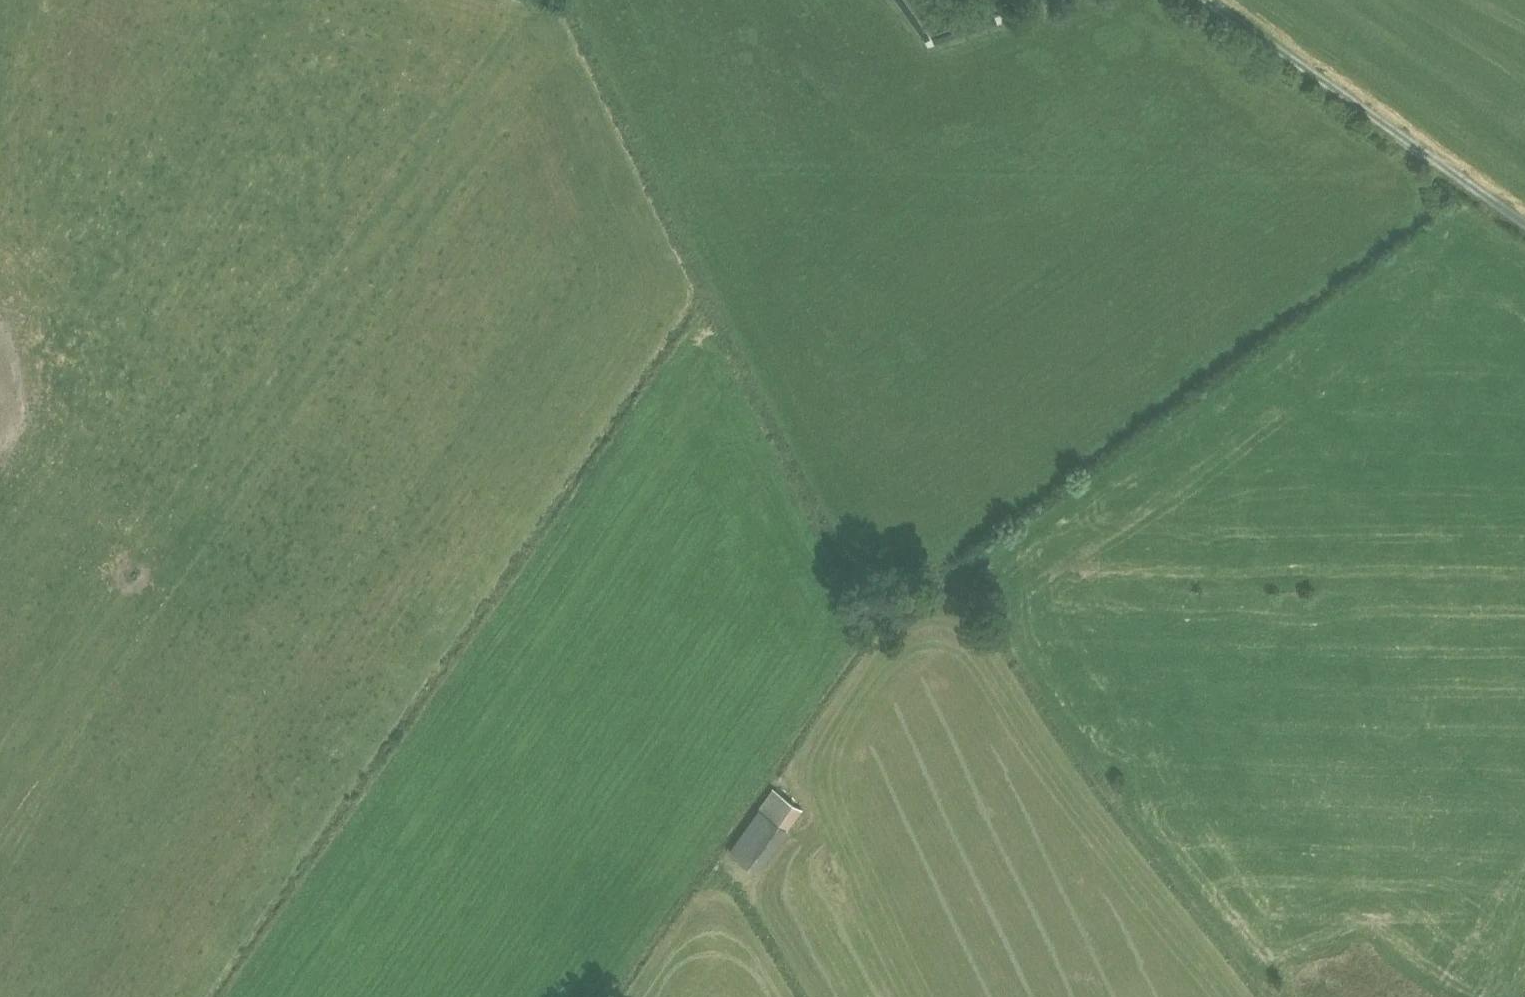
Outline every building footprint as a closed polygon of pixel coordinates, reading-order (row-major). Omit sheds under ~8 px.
[(757,869),(785,829),(801,808),(773,789),(758,811),(730,851),(757,869)]
